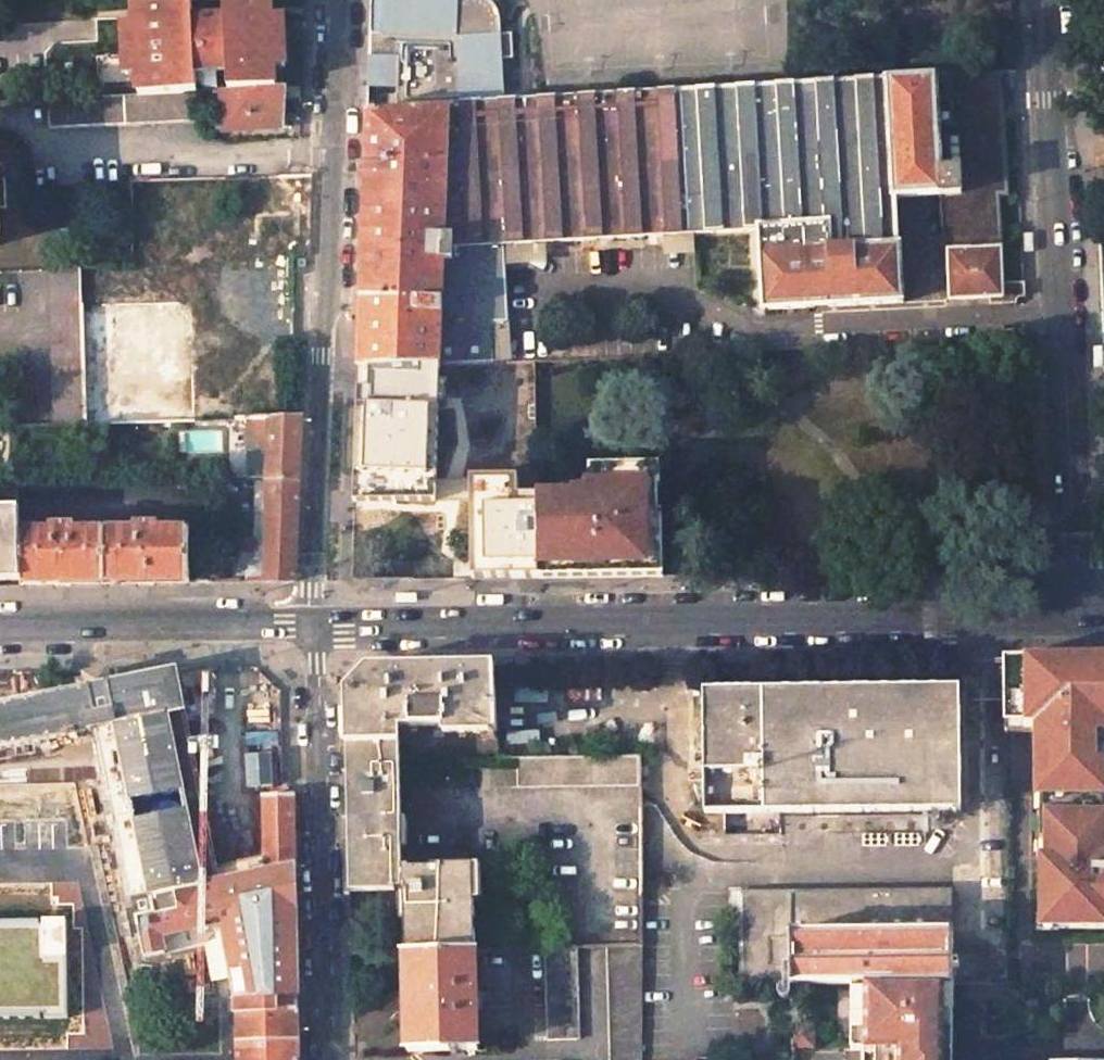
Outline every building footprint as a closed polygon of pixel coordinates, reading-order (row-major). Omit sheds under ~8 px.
[(198,90),(197,71),(228,70),(229,90),(276,87),(275,69),(274,17),(273,0),(231,0),(225,0),(226,18),(195,20),(194,2),(186,2),(174,3),(135,5),(135,23),(138,73),(138,92),(198,90)] [(397,110),(447,107),(502,104),(501,59),(510,59),(509,33),(500,33),(499,17),(497,13),(495,8),(491,3),(487,0),(371,0),(368,58),(399,58),(398,88),(397,110)] [(274,17),(275,69),(287,68),(285,17),(274,17)] [(125,24),(127,74),(138,73),(135,23),(125,24)] [(399,58),(368,58),(367,88),(398,88),(399,58)] [(998,74),(797,86),(805,307),(902,302),(898,198),(940,196),(943,250),(947,250),(1000,247),(998,197),(1006,196),(1001,120),(998,74)] [(788,87),(681,93),(686,234),(754,230),(758,230),(762,309),(805,307),(797,86),(788,87)] [(282,128),(281,87),(276,87),(229,90),(222,90),(224,131),(282,128)] [(138,92),(48,97),(49,128),(202,120),(201,90),(198,90),(138,92)] [(502,104),(447,107),(443,238),(452,238),(451,262),(442,262),(439,366),(493,363),(491,324),(507,323),(502,245),(686,234),(681,93),(502,104)] [(377,368),(439,366),(442,262),(451,262),(452,238),(443,238),(447,107),(397,110),(366,112),(365,162),(359,348),(377,347),(377,368)] [(1000,247),(947,250),(949,300),(985,298),(1003,297),(1002,283),(1000,247)] [(80,267),(48,269),(54,426),(85,425),(82,305),(80,267)] [(1024,283),(1002,283),(1003,297),(985,298),(986,305),(1016,303),(1016,299),(1016,298),(1018,296),(1024,296),(1024,283)] [(359,348),(358,367),(358,370),(377,368),(377,347),(359,348)] [(377,368),(358,370),(357,493),(369,493),(438,493),(439,366),(377,368)] [(291,419),(271,419),(270,447),(269,480),(299,484),(300,451),(302,418),(291,419)] [(271,419),(246,420),(247,449),(270,447),(271,419)] [(25,454),(15,453),(16,471),(26,472),(25,454)] [(660,468),(593,471),(592,471),(593,486),(587,486),(587,496),(537,497),(538,578),(665,577),(664,515),(659,515),(658,487),(661,487),(660,468)] [(299,484),(269,480),(265,562),(265,582),(294,581),(297,532),(299,484)] [(468,578),(538,578),(537,497),(537,487),(467,488),(468,578)] [(21,574),(18,527),(18,511),(0,511),(0,574),(21,574)] [(139,525),(104,526),(106,585),(189,583),(188,524),(153,525),(152,523),(141,523),(139,525)] [(55,526),(18,527),(21,574),(21,585),(106,585),(104,526),(70,526),(68,524),(57,524),(55,526)] [(252,562),(247,567),(247,582),(265,582),(265,562),(252,562)] [(1069,658),(1069,661),(1050,661),(1046,662),(1044,662),(1042,664),(1040,665),(1038,667),(1036,669),(1035,672),(1034,674),(1034,678),(1035,798),(1038,798),(1046,798),(1103,797),(1103,762),(1095,763),(1094,734),(1103,734),(1103,658),(1090,658),(1069,658)] [(431,666),(367,667),(345,691),(345,718),(346,746),(399,744),(398,727),(434,727),(434,737),(443,737),(443,733),(490,733),(490,740),(495,740),(495,732),(497,732),(494,665),(431,666)] [(97,730),(110,791),(120,840),(133,902),(202,887),(194,849),(169,725),(167,715),(204,708),(196,671),(121,686),(119,676),(109,679),(107,673),(86,677),(87,683),(79,685),(81,694),(0,711),(0,750),(97,730)] [(959,687),(702,690),(704,813),(960,810),(959,687)] [(399,744),(346,746),(347,796),(349,886),(349,893),(395,892),(394,889),(402,888),(404,952),(474,950),(473,865),(401,867),(399,759),(399,744)] [(640,756),(517,758),(517,788),(640,786),(640,756)] [(281,795),(263,796),(265,875),(295,869),(293,795),(281,795)] [(1103,931),(1103,797),(1046,798),(1038,798),(1038,816),(1038,833),(1039,876),(1039,924),(1057,924),(1057,931),(1103,931)] [(235,998),(298,996),(295,869),(265,875),(202,887),(133,902),(144,959),(164,955),(205,947),(209,969),(210,977),(214,998),(235,998)] [(952,984),(990,984),(990,948),(952,949),(952,931),(952,890),(741,892),(741,920),(742,986),(792,986),(849,985),(952,984)] [(70,1029),(68,921),(0,923),(0,1030),(70,1029)] [(609,946),(609,1059),(641,1059),(639,945),(609,946)] [(574,948),(544,948),(546,1041),(577,1040),(574,948)] [(474,950),(404,952),(406,1003),(407,1052),(450,1051),(451,1054),(460,1054),(460,1051),(477,1050),(474,950)] [(864,1054),(953,1052),(953,1051),(952,984),(849,985),(850,1027),(863,1027),(864,1054)] [(298,996),(235,998),(236,1044),(299,1040),(298,996)] [(850,1027),(851,1054),(864,1054),(863,1027),(850,1027)] [(299,1040),(236,1044),(237,1059),(299,1059),(299,1040)]
